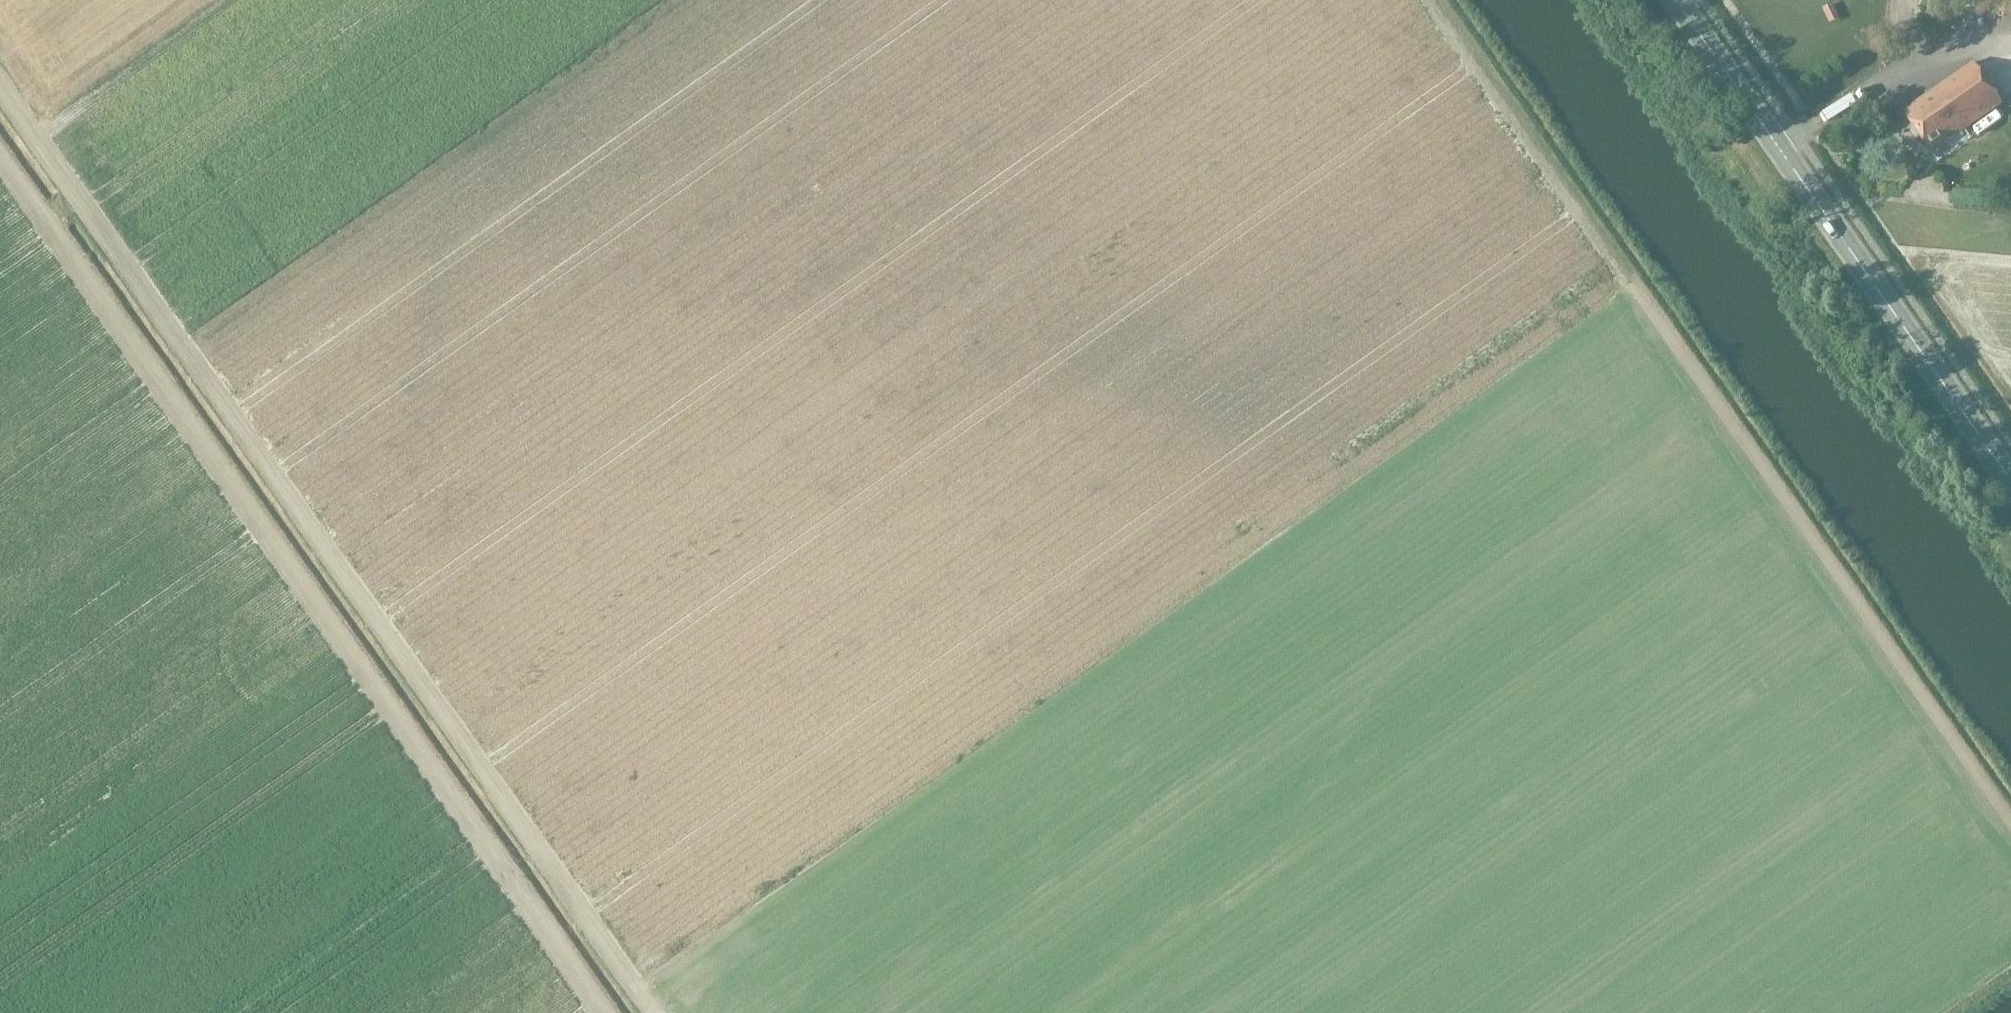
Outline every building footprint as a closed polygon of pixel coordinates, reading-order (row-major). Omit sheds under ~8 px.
[(1809,5),(1813,20),(1825,16),(1821,1),(1809,5)] [(1905,112),(1933,151),(2002,103),(1975,63),(1905,112)]
